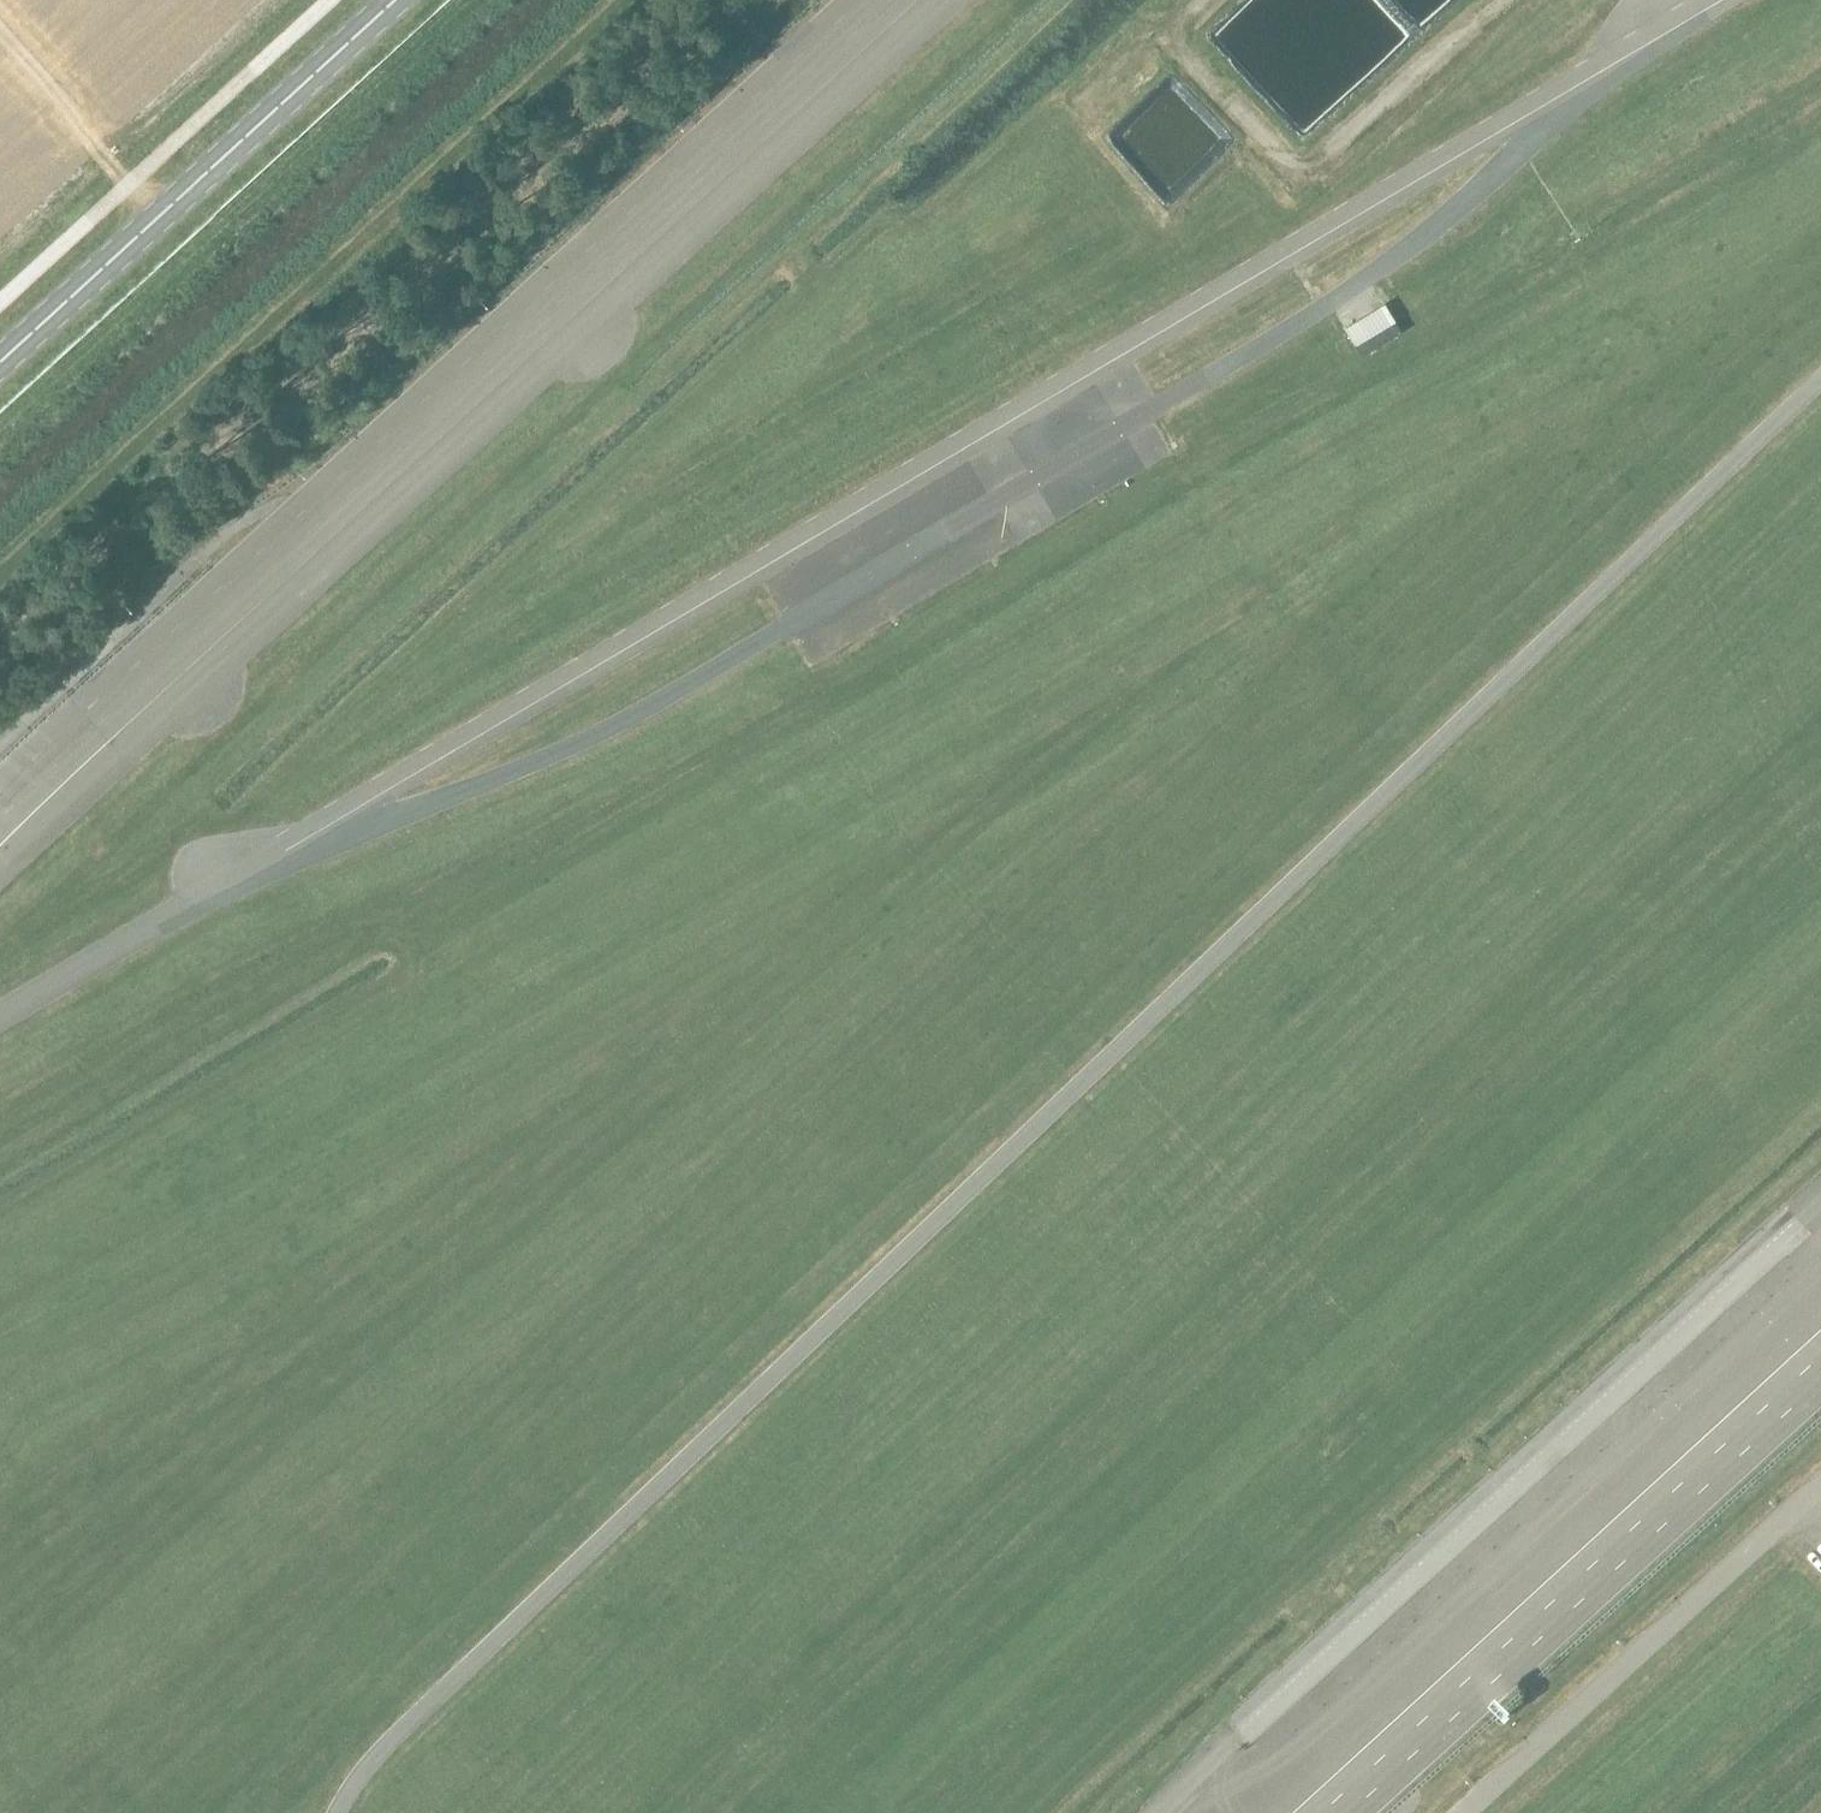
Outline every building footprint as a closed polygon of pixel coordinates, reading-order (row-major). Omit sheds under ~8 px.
[(1383,304),(1344,326),(1359,352),(1398,330),(1383,304)]
